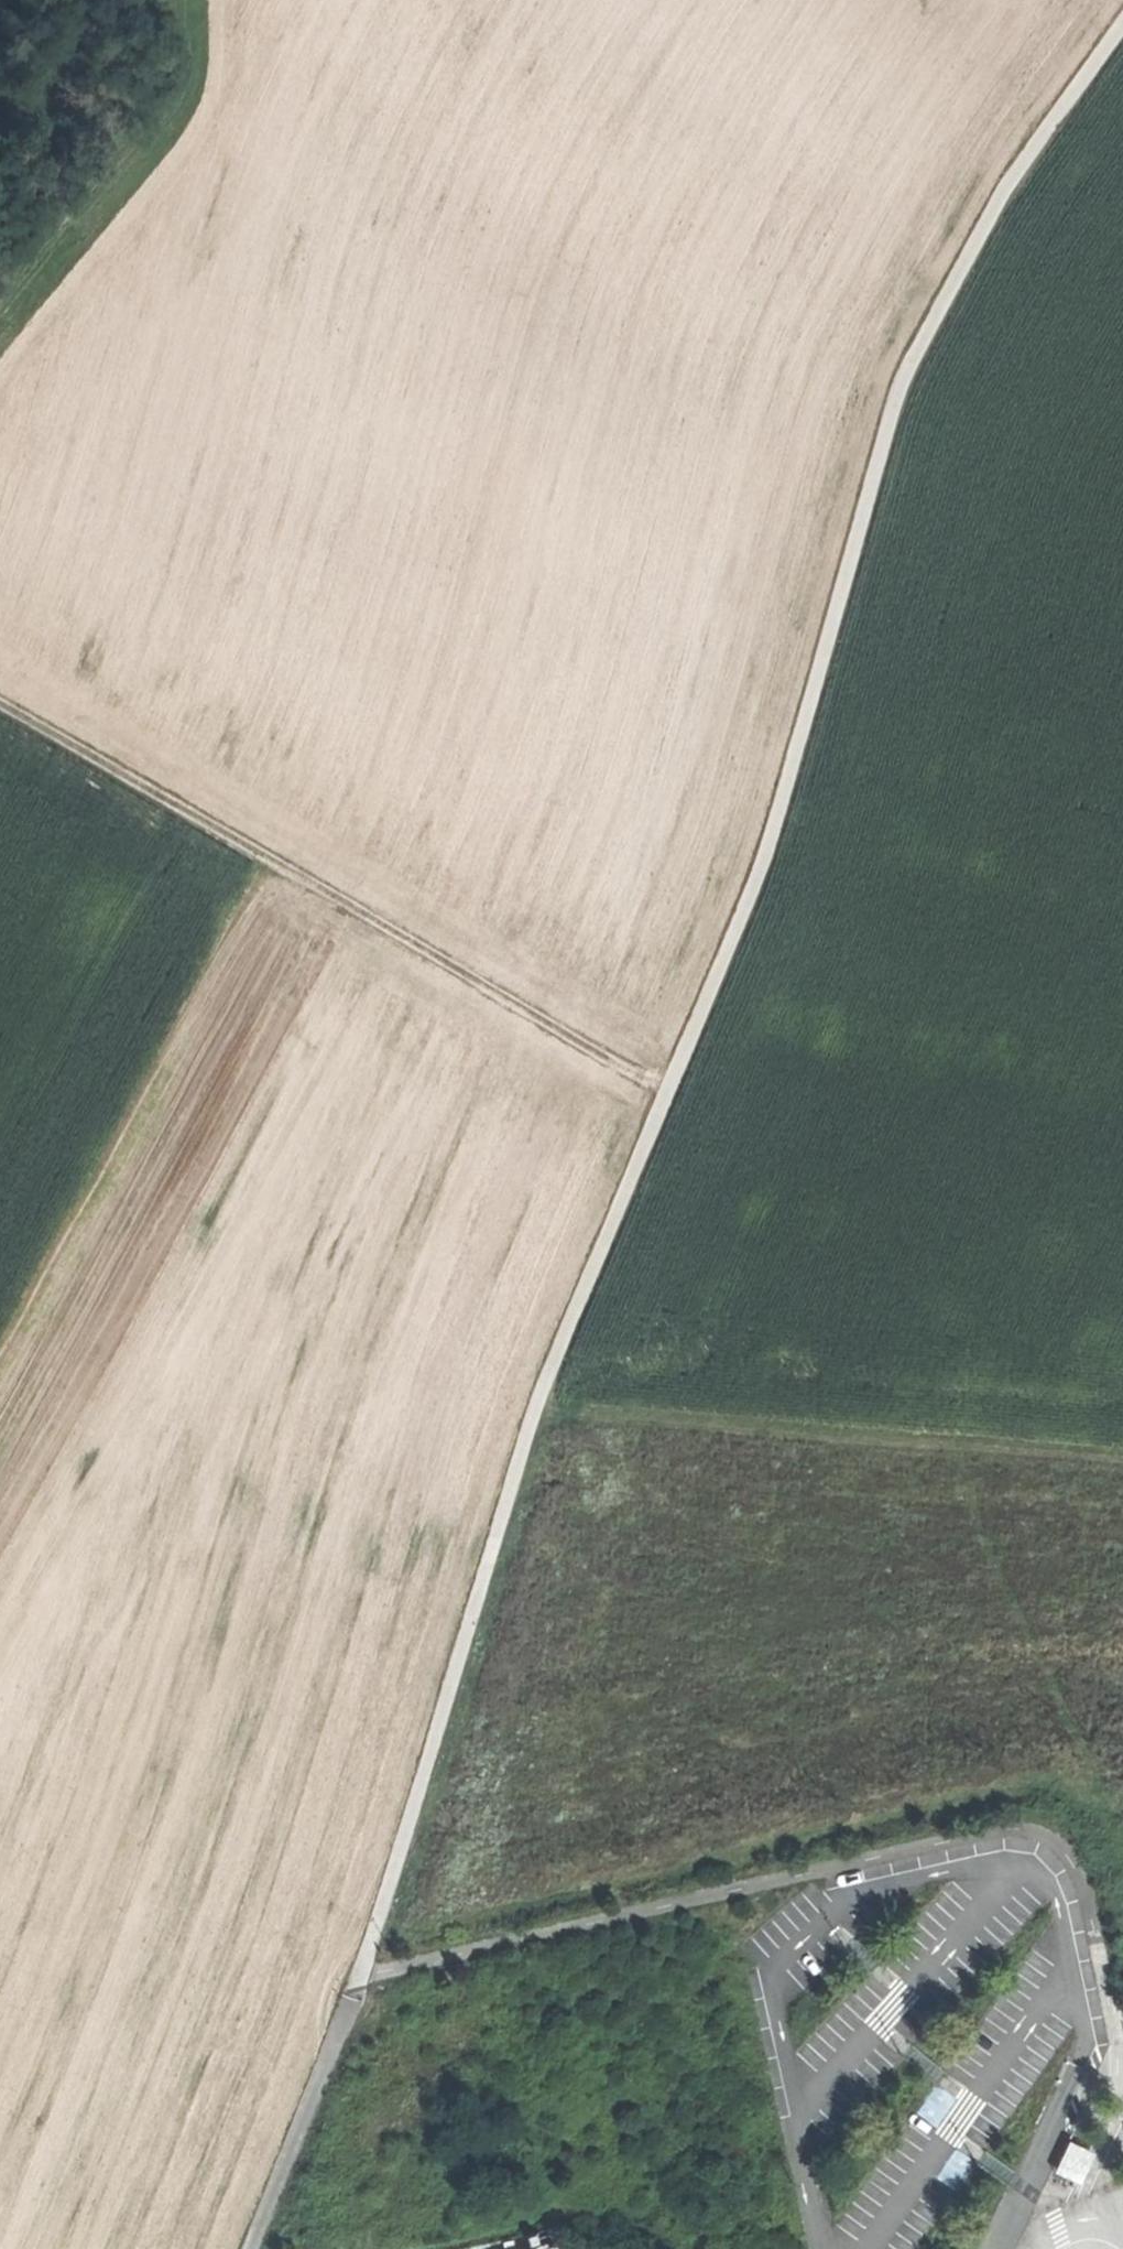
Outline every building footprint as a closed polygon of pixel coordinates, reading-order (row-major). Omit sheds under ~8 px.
[(1093,2154),(1067,2142),(1053,2174),(1080,2185),(1093,2154)]
